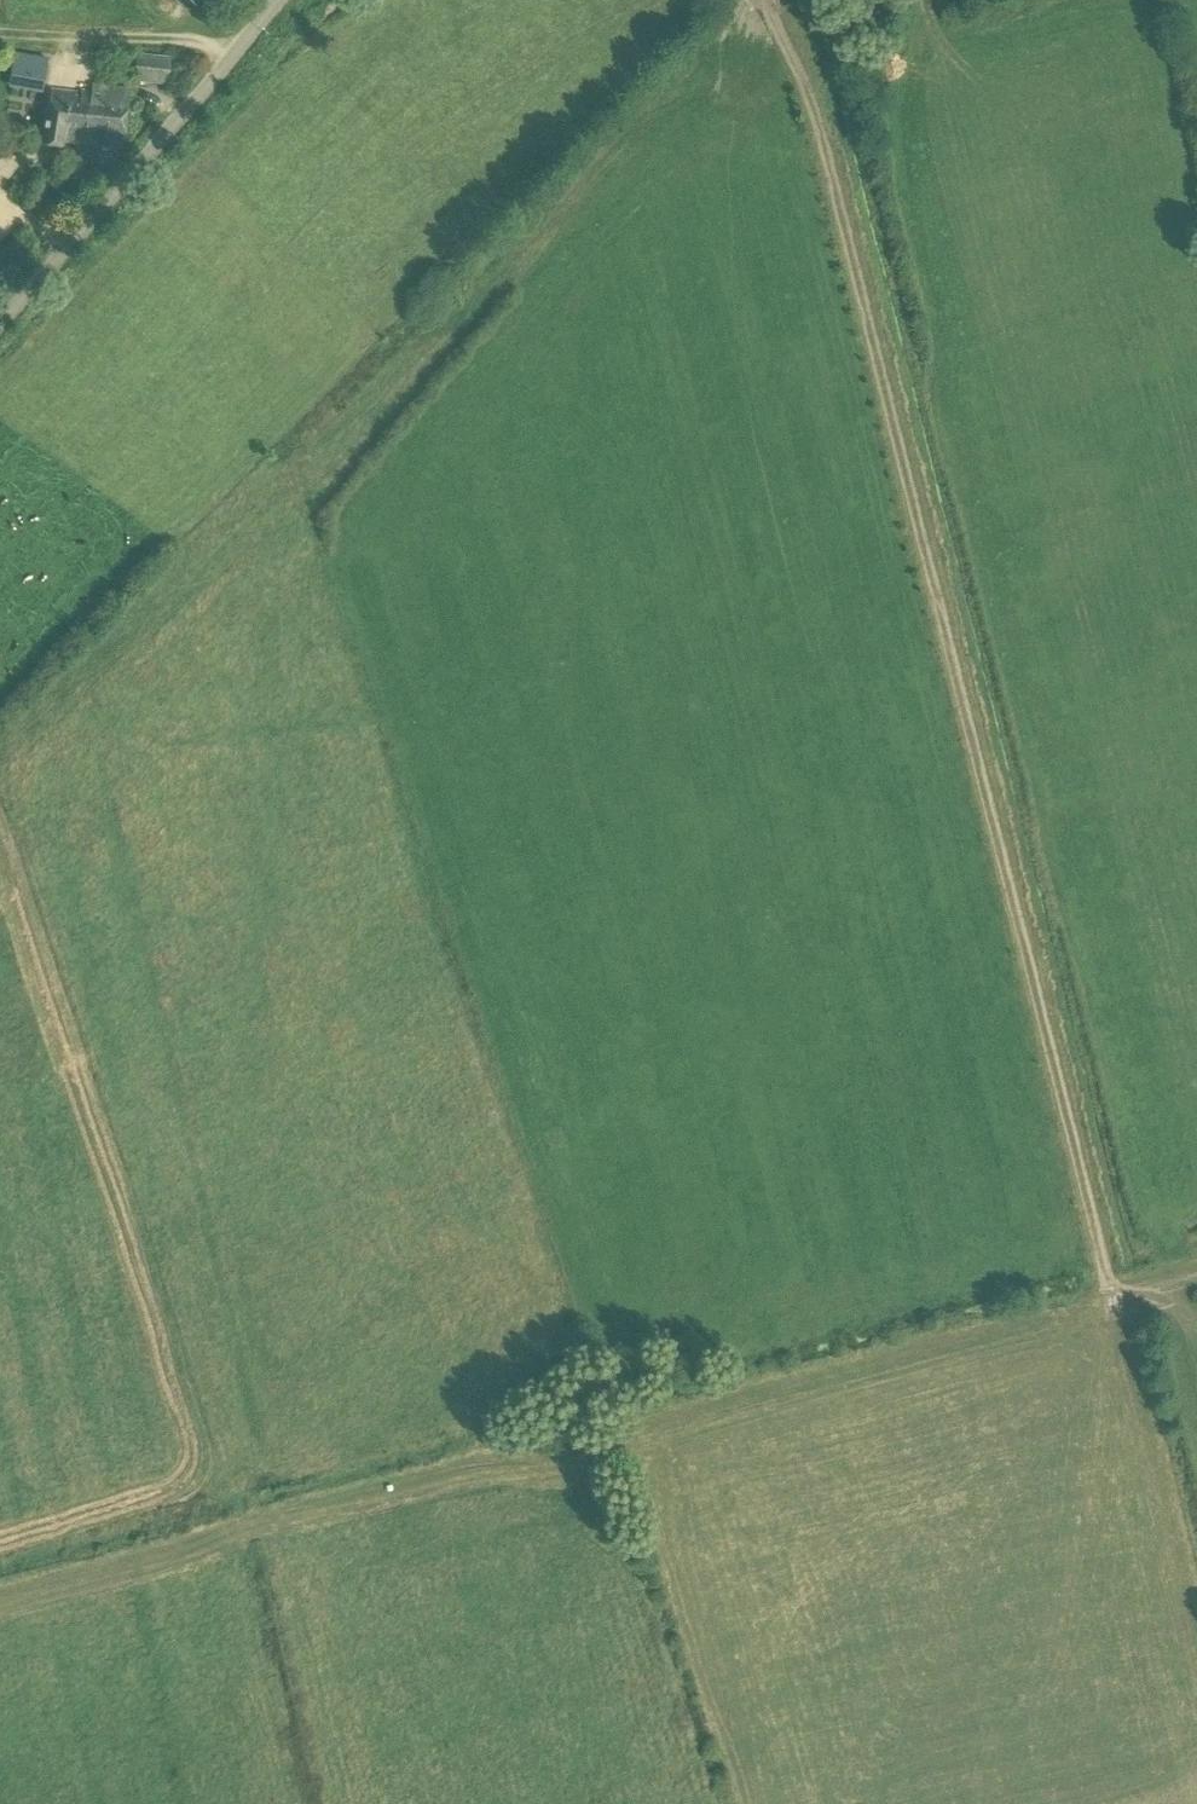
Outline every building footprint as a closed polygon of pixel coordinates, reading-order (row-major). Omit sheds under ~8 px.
[(49,55),(16,49),(13,69),(46,74),(49,55)] [(134,81),(170,85),(172,56),(137,53),(134,81)] [(85,124),(83,145),(123,150),(129,89),(92,85),(91,91),(90,106),(88,106),(86,124),(85,124)] [(64,142),(83,145),(85,124),(86,124),(88,106),(90,106),(91,91),(80,90),(80,93),(51,90),(42,145),(63,148),(64,142)]
